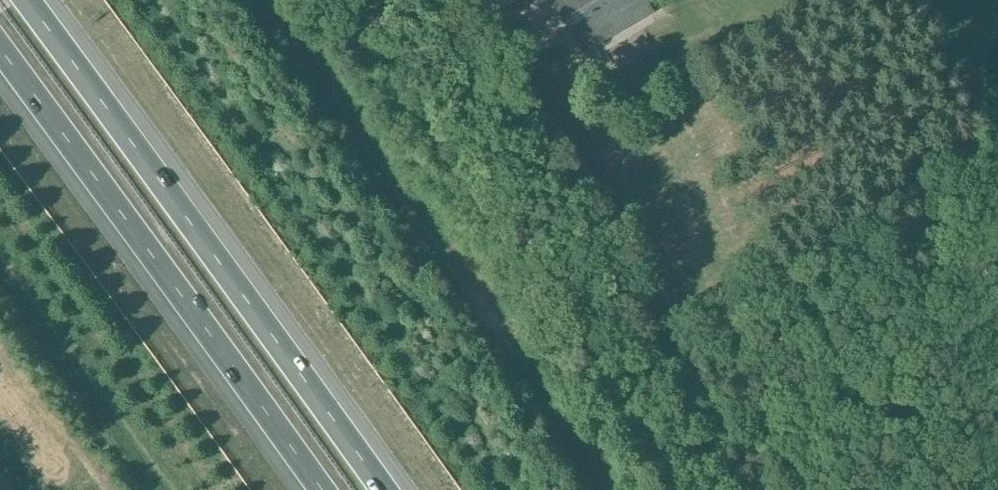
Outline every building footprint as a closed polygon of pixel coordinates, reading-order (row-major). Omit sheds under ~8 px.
[(652,10),(646,0),(555,0),(584,50),(652,10)]
